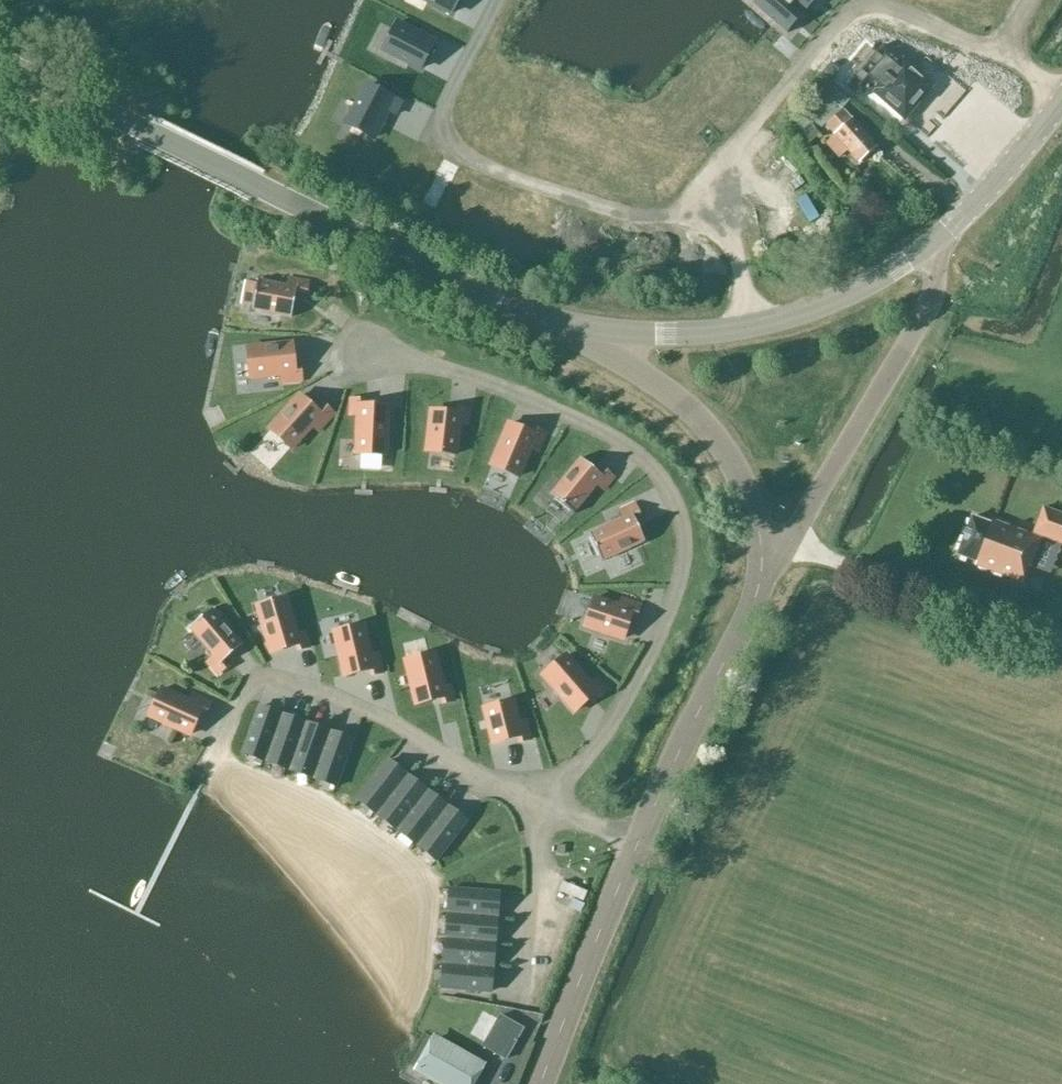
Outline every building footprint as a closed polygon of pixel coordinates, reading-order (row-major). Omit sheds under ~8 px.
[(452,14),(459,0),(425,0),(452,14)] [(802,12),(789,0),(759,0),(754,6),(784,32),(802,12)] [(802,12),(813,0),(789,0),(802,12)] [(420,69),(434,43),(396,23),(383,50),(420,69)] [(932,87),(885,46),(848,88),(861,99),(869,89),(904,119),(932,87)] [(831,63),(822,74),(831,81),(839,71),(831,63)] [(373,139),(387,111),(395,115),(401,103),(367,85),(347,125),(373,139)] [(827,126),(859,163),(876,148),(852,120),(851,120),(842,111),(851,102),(832,85),(806,114),(823,130),(827,126)] [(437,99),(407,97),(405,124),(436,126),(437,99)] [(435,171),(422,198),(435,204),(447,177),(435,171)] [(291,318),(296,292),(306,294),(308,282),(289,279),(287,286),(257,281),(252,311),(291,318)] [(294,370),(292,344),(247,348),(250,378),(281,375),(282,383),(301,381),(300,369),(294,370)] [(321,365),(322,351),(306,350),(305,364),(321,365)] [(318,432),(334,414),(325,406),(319,414),(299,396),(269,429),(291,449),(312,427),(318,432)] [(360,399),(350,400),(350,414),(357,413),(357,452),(386,452),(386,406),(360,405),(360,399)] [(431,411),(427,451),(457,453),(460,422),(467,423),(469,408),(458,408),(457,414),(431,411)] [(531,429),(506,420),(492,461),(520,472),(530,443),(537,445),(544,428),(533,423),(531,429)] [(600,478),(581,460),(549,494),(572,515),(598,486),(604,491),(613,481),(605,473),(600,478)] [(601,562),(644,542),(634,518),(639,515),(634,505),(620,511),(623,518),(588,534),(601,562)] [(1021,584),(1028,566),(1031,567),(1042,539),(1061,546),(1061,515),(1042,507),(1031,535),(991,520),(990,523),(972,516),(957,556),(976,563),(975,567),(1021,584)] [(271,653),(296,645),(298,650),(309,647),(304,633),(297,635),(286,598),(257,607),(271,653)] [(621,599),(619,606),(594,598),(585,627),(622,639),(631,614),(636,616),(640,605),(621,599)] [(243,645),(212,609),(189,629),(213,658),(207,663),(218,675),(226,667),(223,662),(243,645)] [(363,626),(334,633),(344,676),(370,670),(371,676),(382,673),(378,654),(370,656),(363,626)] [(434,654),(405,661),(415,704),(441,698),(443,704),(454,701),(450,686),(443,688),(434,654)] [(566,656),(543,675),(574,711),(594,693),(598,698),(607,691),(597,680),(591,685),(566,656)] [(206,714),(211,703),(193,695),(189,702),(161,689),(149,717),(189,735),(200,711),(206,714)] [(513,701),(484,709),(492,743),(518,737),(519,743),(531,740),(526,721),(518,723),(513,701)] [(287,710),(267,703),(250,746),(274,755),(290,714),(286,713),(287,710)] [(291,712),(290,714),(274,755),(293,763),(302,742),(306,743),(314,724),(309,722),(310,720),(291,712)] [(315,721),(314,724),(306,743),(302,742),(293,763),(317,772),(333,731),(334,729),(315,721)] [(341,782),(358,738),(338,731),(337,733),(333,731),(317,772),(341,782)] [(359,798),(380,814),(407,779),(403,776),(405,775),(387,761),(359,798)] [(380,814),(396,827),(410,809),(414,812),(427,795),(424,792),(425,790),(408,777),(407,779),(380,814)] [(396,827),(417,843),(444,807),(445,806),(428,793),(427,795),(414,812),(410,809),(396,827)] [(417,843),(437,858),(466,821),(449,808),(447,810),(444,807),(417,843)] [(449,916),(494,920),(494,915),(497,916),(498,894),(451,891),(450,912),(449,916)] [(470,943),(492,945),(492,941),(494,941),(496,920),(494,920),(449,916),(448,937),(470,939),(470,943)] [(490,966),(492,966),(494,945),(492,945),(470,943),(470,939),(448,937),(446,962),(490,966)] [(444,988),(490,992),(492,971),(490,971),(490,966),(446,962),(444,988)] [(500,1015),(482,1047),(506,1061),(525,1029),(500,1015)] [(414,1071),(437,1083),(476,1083),(488,1063),(435,1034),(414,1071)]
